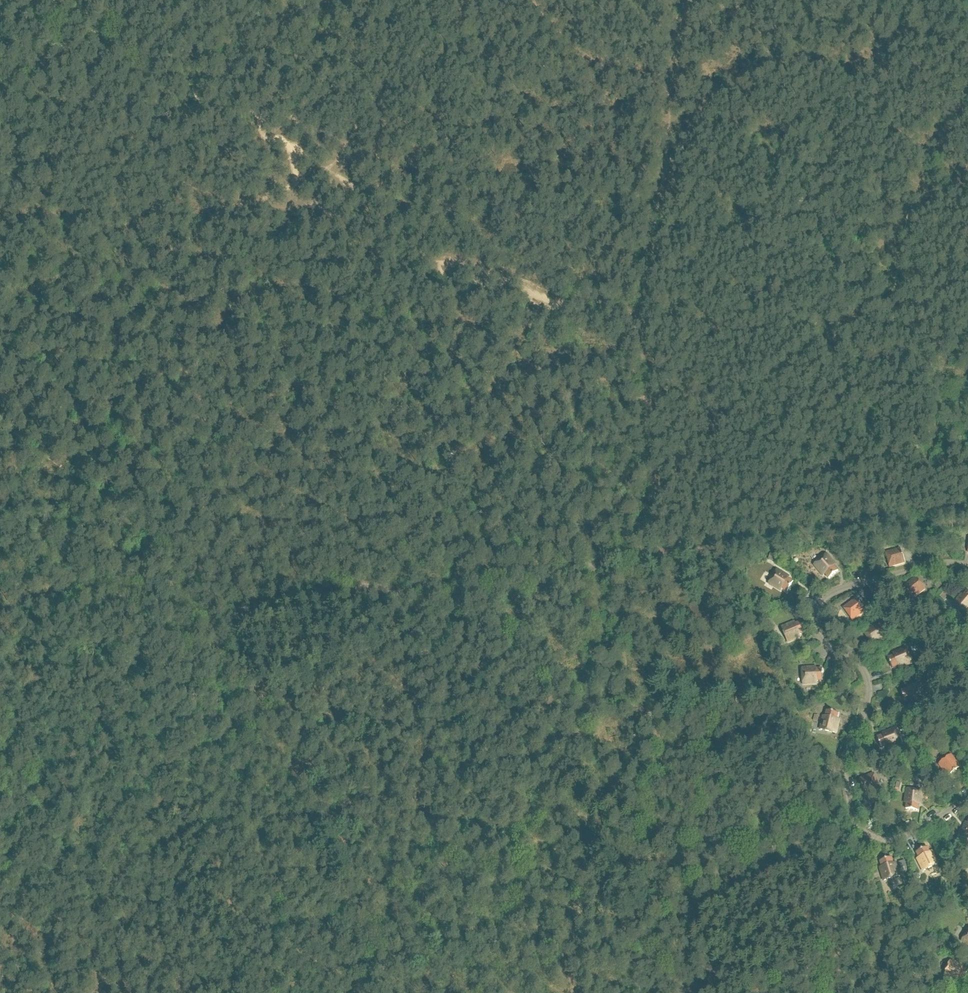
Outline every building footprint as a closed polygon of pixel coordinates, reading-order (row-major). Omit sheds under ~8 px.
[(839,551),(836,546),(831,550),(834,555),(839,551)] [(890,568),(905,563),(900,548),(885,553),(890,568)] [(777,555),(770,553),(768,560),(775,562),(777,555)] [(829,579),(838,571),(831,563),(832,562),(826,555),(814,565),(823,575),(825,574),(829,579)] [(787,592),(793,582),(784,577),(785,575),(777,570),(769,584),(781,591),(782,589),(787,592)] [(913,599),(925,590),(916,577),(903,587),(913,599)] [(967,591),(961,599),(959,598),(953,605),(965,615),(967,612),(967,591)] [(945,592),(940,597),(944,601),(949,595),(945,592)] [(852,621),(865,612),(856,599),(843,608),(852,621)] [(806,633),(801,622),(791,626),(790,624),(782,628),(788,642),(800,637),(800,635),(806,633)] [(888,634),(883,624),(873,630),(872,628),(864,632),(872,646),(884,639),(883,637),(888,634)] [(903,666),(912,663),(906,648),(893,654),(894,656),(888,658),(892,669),(903,664),(903,666)] [(811,670),(811,668),(802,669),(803,684),(817,683),(817,681),(823,681),(822,669),(811,670)] [(916,701),(924,698),(920,684),(907,687),(908,689),(901,691),(905,702),(915,699),(916,701)] [(835,733),(838,720),(837,720),(838,713),(827,711),(824,722),(822,721),(820,730),(835,733)] [(892,747),(901,743),(895,729),(882,734),(883,736),(877,738),(881,749),(891,745),(892,747)] [(949,741),(953,746),(957,743),(953,738),(949,741)] [(948,777),(960,767),(951,755),(939,765),(948,777)] [(865,794),(879,788),(874,773),(859,779),(865,794)] [(921,800),(922,791),(907,789),(905,803),(907,803),(906,810),(918,811),(919,800),(921,800)] [(924,871),(937,864),(931,852),(930,853),(927,847),(916,852),(921,862),(920,863),(924,871)] [(893,864),(891,858),(880,861),(883,872),(881,872),(884,881),(899,876),(895,863),(893,864)] [(967,971),(967,970),(958,966),(959,964),(950,961),(945,976),(957,981),(958,979),(964,981),(967,971)]
